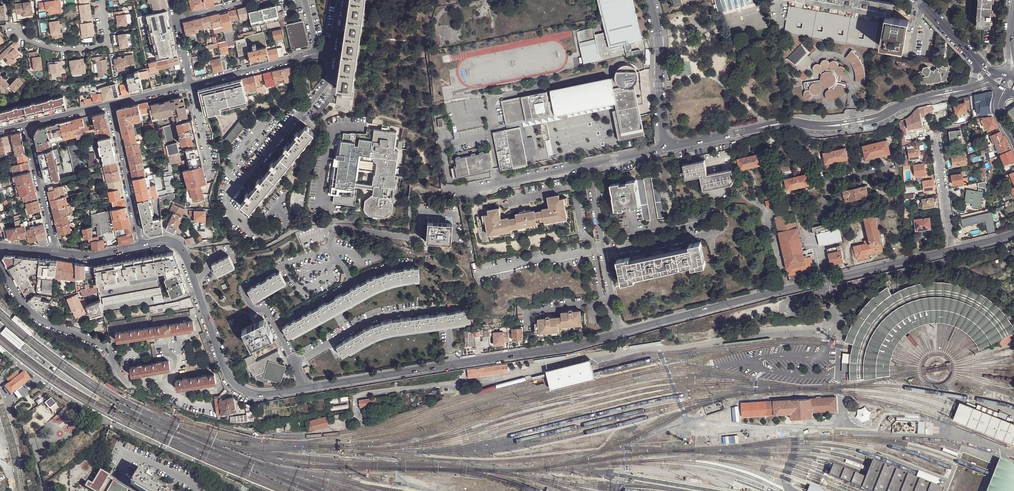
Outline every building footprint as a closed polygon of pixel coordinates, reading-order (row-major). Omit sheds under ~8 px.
[(39,2),(39,8),(45,7),(49,10),(50,10),(51,14),(61,12),(60,0),(55,0),(51,0),(39,2)] [(154,12),(167,10),(166,6),(165,0),(148,0),(149,2),(151,2),(154,12)] [(205,7),(204,1),(201,2),(201,0),(189,0),(186,1),(188,11),(197,9),(205,7)] [(351,90),(364,0),(348,0),(335,88),(338,88),(351,90)] [(606,33),(610,49),(624,46),(642,41),(633,0),(598,0),(606,33)] [(717,14),(759,2),(759,0),(714,0),(717,14)] [(886,17),(886,16),(890,17),(891,11),(892,11),(893,3),(886,2),(882,1),(875,0),(792,0),(886,17)] [(977,27),(991,28),(992,0),(979,0),(977,27)] [(30,2),(10,5),(12,13),(15,12),(24,11),(25,16),(32,15),(30,2)] [(89,11),(88,3),(80,5),(78,5),(81,20),(83,19),(91,18),(91,14),(90,11),(89,11)] [(278,18),(275,5),(263,8),(248,12),(250,17),(250,20),(251,24),(278,18)] [(248,12),(247,7),(241,8),(238,9),(240,19),(250,17),(248,12)] [(231,22),(240,19),(238,9),(233,10),(229,11),(231,22)] [(123,10),(114,12),(114,16),(116,15),(118,25),(127,24),(126,14),(124,14),(123,10)] [(151,34),(150,34),(153,43),(153,42),(173,38),(170,24),(167,10),(154,12),(151,13),(147,14),(151,32),(151,34)] [(223,32),(233,30),(231,22),(229,11),(224,13),(219,14),(223,30),(223,32)] [(789,11),(785,33),(874,48),(878,26),(789,11)] [(143,53),(146,53),(148,61),(170,56),(168,47),(155,50),(153,42),(153,43),(150,34),(151,34),(150,32),(151,32),(147,14),(136,16),(143,53)] [(223,30),(219,14),(215,15),(210,16),(213,28),(214,32),(223,30)] [(208,29),(213,28),(210,16),(206,17),(201,18),(203,27),(208,26),(208,29)] [(909,21),(890,17),(886,16),(886,17),(881,47),(902,50),(904,50),(906,40),(907,32),(909,21)] [(91,18),(83,19),(84,23),(80,24),(82,36),(94,34),(91,18)] [(196,40),(196,38),(195,32),(198,32),(198,30),(197,28),(203,27),(201,18),(191,21),(183,23),(188,44),(188,48),(192,47),(190,39),(194,38),(195,41),(196,40)] [(279,20),(278,18),(251,24),(252,27),(279,20)] [(51,34),(52,34),(54,34),(54,38),(62,37),(62,32),(60,32),(59,28),(58,28),(58,26),(59,25),(58,20),(49,22),(51,34)] [(281,28),(279,20),(252,27),(253,34),(262,32),(271,30),(281,28)] [(302,46),(307,45),(302,21),(287,24),(292,47),(292,49),(302,46)] [(290,48),(292,47),(287,24),(282,25),(281,25),(287,51),(290,50),(290,48)] [(283,37),(281,29),(272,32),(274,39),(283,37)] [(593,29),(577,33),(584,64),(601,60),(595,36),(593,29)] [(235,39),(233,30),(223,32),(225,41),(235,39)] [(131,32),(118,34),(119,43),(120,47),(134,45),(131,32)] [(267,51),(262,32),(253,34),(244,37),(245,38),(248,52),(251,64),(260,62),(269,59),(267,51)] [(606,33),(595,36),(601,60),(626,54),(624,46),(610,49),(606,33)] [(207,45),(216,43),(215,38),(215,37),(206,39),(207,45)] [(245,38),(235,40),(238,54),(245,53),(248,52),(245,38)] [(909,40),(906,40),(904,50),(902,50),(901,53),(905,54),(907,53),(907,52),(909,40)] [(228,54),(225,41),(218,43),(221,56),(228,54)] [(642,41),(624,46),(626,54),(641,50),(644,50),(642,41)] [(797,48),(787,58),(795,63),(807,52),(801,44),(797,48)] [(8,59),(10,62),(12,64),(17,60),(15,58),(19,55),(15,49),(11,45),(0,54),(0,59),(0,60),(5,56),(8,59)] [(170,56),(170,57),(177,56),(176,50),(175,45),(168,47),(170,56)] [(812,54),(817,50),(813,45),(808,49),(812,54)] [(278,57),(276,49),(267,51),(269,59),(274,58),(278,57)] [(857,81),(867,82),(867,77),(866,71),(864,65),(861,59),(857,54),(853,50),(847,58),(851,62),(854,66),(856,71),(857,76),(857,81)] [(37,51),(29,52),(30,58),(32,58),(34,70),(43,68),(41,56),(38,57),(37,51)] [(118,58),(114,59),(116,66),(117,66),(117,72),(125,69),(124,64),(132,63),(131,54),(125,55),(125,57),(121,58),(118,58)] [(626,54),(601,60),(601,62),(627,56),(626,54)] [(99,56),(91,57),(92,61),(95,61),(98,76),(108,74),(106,59),(99,60),(99,56)] [(166,58),(168,67),(180,65),(179,63),(177,56),(170,57),(166,58)] [(83,58),(69,61),(71,72),(80,70),(81,73),(86,72),(83,58)] [(166,58),(156,61),(158,70),(168,67),(166,58)] [(220,58),(211,60),(213,73),(219,72),(223,71),(220,61),(220,58)] [(822,61),(821,62),(821,63),(821,64),(821,65),(821,64),(820,64),(819,64),(818,64),(817,64),(816,64),(815,65),(814,66),(814,67),(814,68),(814,69),(814,70),(815,71),(816,72),(817,73),(818,73),(819,73),(820,73),(821,72),(822,74),(822,75),(821,77),(821,79),(821,80),(805,82),(805,83),(804,84),(804,85),(806,90),(805,92),(804,94),(804,96),(805,97),(805,98),(806,98),(807,99),(808,99),(810,99),(811,98),(812,98),(813,96),(813,95),(813,94),(814,94),(815,95),(817,95),(818,94),(820,93),(821,92),(822,91),(822,89),(822,86),(823,85),(824,85),(826,86),(827,87),(829,87),(829,89),(829,90),(828,90),(827,91),(826,93),(826,94),(826,96),(827,98),(827,99),(828,99),(829,100),(831,101),(833,101),(836,100),(837,99),(837,97),(838,96),(839,96),(840,96),(841,96),(842,96),(843,96),(844,95),(845,95),(846,93),(846,92),(846,90),(846,88),(848,87),(848,86),(849,85),(849,84),(849,83),(848,83),(847,83),(845,82),(840,81),(841,75),(843,75),(845,74),(845,73),(846,71),(846,70),(846,69),(845,67),(844,66),(842,66),(841,66),(840,66),(839,66),(839,65),(839,64),(839,63),(838,62),(837,61),(836,60),(833,60),(832,61),(831,62),(830,63),(830,62),(830,61),(828,60),(827,60),(827,59),(826,59),(825,59),(824,60),(823,60),(822,61)] [(57,63),(57,61),(48,62),(49,73),(51,73),(50,64),(57,63)] [(61,61),(57,61),(57,63),(50,64),(51,73),(52,73),(52,77),(61,75),(61,71),(63,71),(61,61)] [(156,61),(148,63),(150,72),(158,70),(156,61)] [(951,75),(953,70),(941,66),(938,68),(937,67),(935,68),(935,69),(931,68),(928,65),(924,65),(923,69),(919,69),(919,72),(922,74),(922,81),(927,80),(928,81),(947,78),(948,74),(951,75)] [(632,89),(632,87),(633,86),(634,85),(636,83),(637,80),(637,78),(637,76),(637,74),(636,72),(635,71),(634,69),(633,68),(632,67),(630,66),(628,66),(625,66),(623,66),(621,67),(620,68),(618,69),(617,71),(616,73),(615,75),(615,77),(521,96),(513,97),(500,100),(505,124),(523,120),(555,114),(610,104),(614,103),(616,110),(612,111),(618,141),(643,136),(642,128),(640,128),(639,124),(641,124),(639,115),(634,89),(632,89)] [(291,68),(291,67),(286,68),(281,69),(283,79),(284,83),(293,80),(290,68),(291,68)] [(305,68),(300,69),(299,69),(301,99),(306,99),(308,96),(307,88),(305,89),(305,79),(306,79),(305,68)] [(283,79),(281,69),(275,71),(272,72),(274,81),(283,79)] [(138,70),(126,74),(127,77),(128,83),(130,93),(138,92),(143,90),(140,79),(138,72),(138,70)] [(147,70),(138,72),(140,79),(148,77),(147,70)] [(266,87),(275,85),(274,81),(272,72),(263,74),(265,83),(265,84),(265,86),(266,87)] [(1,93),(2,93),(7,88),(9,85),(14,90),(15,91),(23,82),(18,77),(10,84),(0,74),(0,91),(1,93)] [(245,97),(258,94),(255,82),(254,76),(247,78),(241,79),(244,90),(245,97)] [(235,81),(229,82),(232,91),(238,89),(238,92),(244,90),(241,79),(235,81)] [(102,90),(103,93),(97,94),(96,94),(92,93),(93,97),(93,98),(94,102),(119,96),(116,83),(98,88),(99,91),(102,90)] [(128,83),(120,85),(122,95),(127,94),(130,93),(128,83)] [(211,97),(210,91),(211,91),(220,89),(219,85),(213,86),(202,89),(198,90),(200,99),(211,97)] [(349,105),(351,90),(338,88),(335,103),(349,105)] [(200,99),(201,102),(213,99),(211,91),(210,91),(211,97),(200,99)] [(970,96),(965,97),(965,101),(967,101),(967,103),(966,103),(967,111),(972,110),(972,112),(971,116),(992,114),(992,112),(991,106),(991,102),(993,96),(993,91),(970,96)] [(84,94),(79,95),(80,98),(80,100),(83,99),(83,101),(84,101),(85,104),(89,103),(94,102),(93,98),(87,99),(86,97),(85,97),(84,94)] [(29,118),(39,115),(56,111),(67,108),(64,96),(54,98),(54,97),(49,98),(49,99),(36,102),(32,103),(26,105),(29,118)] [(152,104),(148,105),(150,112),(150,113),(153,123),(154,129),(159,128),(161,127),(162,127),(163,127),(169,125),(177,123),(188,120),(187,116),(187,113),(186,111),(186,108),(185,105),(183,97),(175,99),(166,101),(160,102),(152,104)] [(935,105),(932,105),(934,110),(934,112),(939,111),(947,108),(946,101),(942,102),(939,103),(935,105)] [(142,103),(138,104),(140,114),(150,112),(148,105),(147,102),(142,103)] [(967,111),(966,103),(955,105),(956,114),(960,114),(962,113),(967,112),(967,111)] [(140,114),(138,104),(128,107),(121,108),(117,109),(121,125),(123,136),(134,134),(135,134),(133,122),(141,119),(140,116),(140,114)] [(20,120),(29,118),(26,105),(18,107),(18,106),(14,107),(14,108),(8,109),(11,122),(20,120)] [(911,115),(909,117),(910,119),(906,121),(909,132),(916,131),(916,130),(923,129),(924,127),(923,126),(921,116),(925,115),(924,112),(923,107),(918,108),(915,110),(911,115)] [(11,122),(8,109),(1,111),(1,110),(0,110),(0,125),(2,124),(11,122)] [(94,121),(96,128),(108,125),(107,120),(105,112),(99,114),(89,116),(83,118),(85,130),(89,130),(87,124),(88,124),(88,123),(94,121)] [(993,117),(983,118),(983,119),(987,127),(988,130),(996,127),(998,126),(993,117)] [(60,123),(64,139),(76,136),(76,139),(86,137),(86,134),(85,130),(83,118),(69,121),(60,123)] [(246,124),(239,118),(223,138),(230,144),(246,124)] [(192,143),(193,147),(198,146),(197,139),(193,123),(192,119),(188,120),(177,123),(178,129),(177,129),(180,139),(181,144),(183,145),(188,143),(189,144),(192,143)] [(526,137),(523,120),(505,124),(506,129),(519,126),(522,140),(530,138),(533,152),(525,154),(526,164),(533,162),(531,154),(535,153),(532,136),(526,137)] [(50,142),(64,139),(60,123),(53,125),(46,126),(49,135),(49,140),(50,142)] [(154,129),(153,123),(142,126),(144,132),(154,129)] [(371,144),(373,129),(374,125),(373,125),(372,124),(371,131),(369,141),(348,139),(348,141),(371,144)] [(108,125),(96,128),(89,130),(85,130),(86,134),(97,131),(97,132),(98,137),(99,140),(111,137),(109,130),(108,125)] [(162,127),(167,145),(173,143),(169,125),(163,127),(162,127)] [(45,140),(45,139),(46,139),(46,140),(47,138),(47,137),(47,136),(49,135),(46,126),(40,128),(37,128),(34,134),(35,137),(37,143),(45,141),(45,140)] [(300,132),(296,136),(288,145),(285,149),(275,162),(271,166),(261,179),(258,183),(250,193),(247,197),(241,204),(250,211),(313,133),(305,126),(300,132)] [(526,164),(525,154),(533,152),(530,138),(522,140),(519,126),(506,129),(492,131),(499,169),(512,167),(524,165),(527,164),(526,164)] [(1000,129),(998,126),(996,127),(996,128),(987,132),(988,134),(1000,129)] [(394,178),(396,159),(397,152),(393,152),(396,133),(373,129),(371,144),(348,141),(346,154),(345,162),(344,171),(356,173),(356,171),(358,156),(359,154),(364,155),(369,156),(374,162),(375,163),(376,163),(375,170),(374,175),(373,174),(372,175),(371,185),(378,186),(387,187),(394,188),(396,178),(394,178)] [(962,141),(962,138),(961,130),(950,132),(951,140),(957,139),(958,142),(962,141)] [(1003,136),(1001,131),(993,135),(997,143),(998,143),(1007,139),(1006,137),(1004,136),(1003,136)] [(14,147),(17,156),(19,155),(26,153),(23,141),(21,132),(17,133),(11,135),(14,147)] [(135,141),(134,134),(123,136),(125,142),(126,146),(136,143),(135,141)] [(4,137),(2,137),(5,149),(14,147),(11,135),(4,137)] [(98,140),(101,149),(99,149),(99,150),(101,150),(104,163),(116,161),(113,146),(111,137),(99,140),(98,140)] [(813,143),(814,140),(807,139),(807,142),(801,141),(800,145),(801,145),(801,146),(806,146),(806,147),(812,148),(813,143)] [(1009,143),(1007,139),(998,143),(1001,151),(1011,148),(1009,143)] [(38,149),(39,153),(50,150),(47,140),(45,141),(37,143),(38,149)] [(890,152),(887,140),(863,146),(866,158),(865,158),(865,159),(891,153),(891,152),(890,152)] [(167,145),(166,145),(166,146),(168,155),(170,164),(181,161),(176,142),(173,143),(167,145)] [(127,152),(128,155),(140,152),(138,143),(136,143),(126,146),(127,152)] [(68,146),(75,175),(83,173),(75,145),(68,146)] [(913,159),(919,158),(919,155),(920,155),(919,145),(907,146),(909,159),(913,159)] [(185,149),(190,168),(203,165),(202,161),(199,150),(198,146),(193,147),(185,149)] [(848,159),(846,148),(823,153),(825,164),(848,159)] [(42,165),(46,181),(60,178),(59,175),(59,174),(57,166),(56,163),(53,150),(50,150),(39,153),(42,165)] [(491,168),(488,150),(482,152),(478,152),(477,153),(479,161),(476,161),(474,153),(470,154),(458,156),(454,157),(453,157),(455,163),(455,165),(452,166),(449,167),(451,176),(489,168),(491,168)] [(1012,150),(1001,155),(1001,156),(1005,165),(1011,162),(1012,163),(1013,162),(1013,155),(1012,150)] [(140,152),(128,155),(129,161),(130,164),(141,161),(142,161),(140,152)] [(20,160),(18,161),(19,164),(28,161),(27,157),(26,153),(19,155),(20,160)] [(738,161),(740,171),(762,165),(760,155),(760,154),(737,160),(737,161),(738,161)] [(170,164),(168,155),(165,156),(167,162),(162,163),(163,165),(165,165),(166,171),(171,170),(170,164)] [(366,174),(372,175),(373,174),(374,175),(375,170),(373,170),(374,162),(369,156),(364,155),(363,157),(358,156),(356,171),(362,172),(362,168),(360,166),(365,162),(369,167),(367,169),(366,174)] [(28,161),(19,164),(13,165),(15,175),(30,171),(29,166),(28,161)] [(102,163),(104,173),(118,170),(117,165),(116,161),(104,163),(102,163)] [(133,179),(144,176),(150,175),(149,173),(146,173),(146,172),(149,171),(148,167),(143,169),(141,161),(130,164),(132,172),(133,179)] [(730,179),(729,171),(707,175),(704,161),(683,166),(687,180),(700,177),(704,191),(732,185),(730,179)] [(915,175),(924,173),(925,173),(924,164),(914,165),(915,175)] [(185,183),(186,189),(187,188),(190,188),(200,184),(207,183),(203,169),(203,165),(190,168),(182,170),(183,174),(185,183)] [(103,173),(105,182),(107,182),(120,179),(119,174),(118,170),(104,173),(103,173)] [(32,175),(30,171),(15,175),(18,185),(33,180),(32,175)] [(965,171),(962,172),(958,172),(958,174),(952,175),(953,185),(959,184),(964,183),(963,178),(963,175),(965,174),(965,171)] [(785,180),(787,190),(810,185),(808,175),(808,174),(784,179),(785,180)] [(158,196),(173,192),(176,192),(172,175),(164,177),(166,187),(166,190),(159,192),(159,193),(157,193),(158,196)] [(147,187),(144,176),(133,179),(135,190),(138,201),(150,198),(158,196),(157,193),(156,190),(155,185),(147,187)] [(656,219),(663,218),(657,176),(649,177),(656,219)] [(635,179),(639,205),(641,221),(649,220),(642,178),(635,179)] [(107,182),(110,191),(122,188),(121,184),(120,179),(107,182)] [(630,207),(639,205),(635,179),(627,181),(627,183),(619,184),(619,182),(610,183),(614,209),(623,208),(622,207),(630,206),(630,207)] [(34,186),(33,180),(18,185),(15,186),(18,196),(22,195),(36,191),(34,186)] [(923,180),(918,181),(918,183),(920,183),(921,188),(924,188),(924,192),(934,190),(933,180),(923,182),(923,180)] [(175,185),(176,191),(186,189),(185,183),(175,185)] [(200,184),(190,188),(192,196),(193,199),(204,196),(200,184)] [(378,186),(376,196),(386,197),(387,187),(378,186)] [(864,197),(868,196),(866,186),(843,191),(845,201),(849,200),(853,199),(857,198),(861,197),(864,197)] [(48,190),(51,199),(61,197),(58,187),(53,188),(53,189),(48,190)] [(122,188),(110,191),(109,191),(111,200),(112,200),(124,197),(123,193),(122,188)] [(974,199),(973,203),(973,207),(981,208),(983,192),(981,192),(982,189),(979,189),(978,192),(967,190),(966,198),(974,199)] [(36,195),(36,191),(22,195),(24,200),(37,197),(36,195)] [(173,192),(158,196),(159,204),(159,207),(164,206),(166,205),(165,205),(166,203),(165,201),(167,201),(167,200),(173,199),(174,197),(173,192)] [(484,214),(485,221),(488,234),(492,234),(499,232),(503,231),(511,230),(510,228),(517,227),(525,225),(529,225),(537,223),(537,221),(544,220),(544,222),(552,221),(555,220),(563,219),(567,218),(565,205),(567,204),(565,197),(559,198),(558,194),(548,196),(549,207),(542,209),(542,210),(535,211),(534,209),(530,210),(519,212),(515,213),(515,216),(509,218),(508,216),(500,218),(498,207),(487,209),(488,213),(484,214)] [(370,195),(363,200),(362,209),(368,216),(383,218),(390,213),(392,204),(386,197),(376,196),(370,195)] [(52,205),(53,208),(67,205),(65,196),(62,197),(61,197),(51,199),(52,205)] [(112,200),(114,209),(126,206),(125,201),(124,197),(112,200)] [(928,198),(922,199),(923,202),(920,202),(921,208),(935,206),(933,197),(928,198)] [(163,232),(161,219),(161,218),(156,219),(155,217),(153,217),(153,215),(154,214),(150,198),(138,201),(139,205),(141,216),(143,223),(145,230),(151,233),(153,234),(163,232)] [(166,207),(170,209),(170,210),(173,212),(182,216),(185,208),(173,203),(174,201),(170,199),(165,207),(165,208),(166,207)] [(777,205),(775,199),(766,201),(767,207),(777,205)] [(39,206),(38,200),(32,202),(25,204),(28,214),(30,214),(40,210),(39,206)] [(84,210),(91,209),(91,205),(91,200),(82,202),(84,210)] [(54,215),(55,217),(69,214),(67,205),(53,208),(54,215)] [(110,210),(112,219),(129,216),(127,211),(126,206),(114,209),(110,210)] [(970,225),(986,222),(988,234),(996,232),(995,223),(992,209),(989,209),(989,213),(961,220),(962,224),(969,223),(970,225)] [(91,214),(92,227),(97,226),(97,236),(99,236),(104,235),(105,235),(115,229),(112,219),(110,210),(106,211),(91,214)] [(194,210),(195,221),(205,220),(205,210),(194,210)] [(173,233),(182,216),(173,212),(165,229),(169,231),(173,233)] [(789,275),(801,272),(814,269),(812,259),(811,256),(804,257),(794,212),(775,217),(789,275)] [(56,222),(57,226),(69,223),(68,219),(72,218),(71,213),(69,214),(55,217),(56,222)] [(856,222),(865,220),(864,217),(865,217),(864,213),(850,216),(851,222),(855,221),(856,223),(856,222)] [(864,217),(865,220),(869,239),(864,240),(865,243),(854,246),(857,259),(869,257),(868,254),(883,251),(881,243),(882,243),(875,215),(865,217),(864,217)] [(129,216),(112,219),(115,229),(131,226),(130,222),(129,216)] [(14,219),(16,227),(20,238),(26,237),(28,237),(26,229),(25,227),(22,217),(14,219)] [(924,229),(931,228),(930,217),(915,219),(915,224),(916,230),(924,229)] [(839,222),(812,228),(813,230),(816,230),(817,234),(816,234),(819,246),(822,245),(822,244),(839,240),(839,242),(842,241),(839,229),(841,228),(839,222)] [(58,230),(59,234),(71,231),(69,223),(57,226),(58,230)] [(450,244),(451,225),(438,224),(427,223),(426,242),(426,241),(446,243),(446,244),(450,244)] [(46,233),(44,224),(43,224),(35,227),(38,239),(40,245),(44,245),(48,241),(46,233)] [(133,234),(131,226),(115,229),(117,237),(118,237),(119,245),(122,244),(128,242),(132,241),(134,240),(133,234)] [(21,243),(20,238),(16,227),(7,229),(3,230),(5,238),(9,237),(9,238),(11,240),(14,239),(18,238),(18,243),(21,243)] [(35,240),(38,239),(35,227),(26,229),(28,237),(30,241),(35,240)] [(92,227),(78,230),(79,231),(83,230),(85,239),(89,238),(90,242),(92,241),(100,240),(99,236),(97,236),(93,237),(92,227)] [(115,229),(105,235),(106,237),(107,240),(117,237),(115,229)] [(186,245),(196,244),(192,236),(184,239),(186,243),(186,245)] [(100,240),(92,241),(93,251),(105,249),(104,239),(100,240)] [(689,244),(690,247),(628,261),(628,260),(630,260),(629,257),(616,260),(622,283),(635,280),(634,276),(691,264),(692,267),(706,265),(700,242),(689,244)] [(836,263),(844,261),(840,245),(827,248),(831,265),(836,264),(836,263)] [(158,280),(156,273),(165,272),(166,277),(164,278),(171,297),(188,290),(173,252),(165,253),(145,257),(126,260),(100,265),(94,266),(96,275),(97,282),(104,280),(105,283),(102,283),(103,290),(158,280)] [(6,262),(8,266),(10,266),(22,259),(22,256),(19,256),(5,254),(3,257),(6,262)] [(217,274),(234,265),(228,255),(212,263),(217,274)] [(37,258),(22,256),(22,259),(10,266),(12,269),(17,278),(19,282),(27,277),(29,276),(28,273),(32,271),(35,271),(39,271),(40,258),(37,258)] [(38,278),(43,279),(42,288),(54,290),(56,276),(58,260),(47,259),(40,258),(39,271),(38,278)] [(65,261),(58,260),(56,276),(72,278),(76,278),(75,263),(73,262),(65,261)] [(85,264),(75,263),(76,278),(86,277),(85,264)] [(86,277),(96,275),(94,266),(89,265),(85,264),(86,277)] [(235,267),(234,265),(217,274),(218,276),(235,267)] [(10,266),(8,266),(18,282),(19,282),(17,278),(12,269),(10,266)] [(296,319),(287,324),(283,327),(288,337),(375,290),(376,290),(386,286),(396,283),(406,281),(418,280),(418,268),(413,268),(403,269),(401,269),(398,269),(396,270),(394,271),(385,273),(376,276),(367,281),(359,285),(350,290),(340,295),(337,297),(325,304),(322,305),(312,311),(303,315),(296,319)] [(258,297),(285,282),(279,271),(275,273),(266,279),(260,283),(251,288),(247,290),(254,301),(258,299),(258,297)] [(792,281),(803,278),(801,272),(789,275),(790,280),(790,281),(792,281)] [(29,276),(27,277),(19,282),(18,282),(20,287),(22,290),(32,285),(28,278),(29,277),(29,278),(31,277),(30,275),(29,276)] [(286,283),(285,282),(258,297),(258,299),(286,283)] [(850,374),(847,374),(848,382),(851,381),(884,377),(890,376),(891,373),(891,369),(891,367),(892,357),(893,354),(895,349),(897,347),(898,345),(900,341),(903,337),(907,334),(911,331),(915,329),(920,327),(924,325),(928,324),(939,323),(941,323),(944,324),(948,324),(953,325),(958,328),(962,330),(965,332),(966,333),(970,335),(974,339),(976,343),(979,348),(980,350),(997,342),(999,347),(1013,340),(1010,334),(1013,332),(1013,330),(1011,323),(1004,315),(999,308),(991,302),(982,295),(974,291),(965,287),(960,286),(957,285),(948,283),(938,282),(929,283),(920,284),(911,286),(902,290),(894,294),(892,291),(890,293),(886,287),(884,288),(876,294),(869,301),(862,308),(857,316),(852,324),(848,333),(844,342),(844,343),(853,345),(852,349),(851,354),(850,362),(843,362),(842,362),(842,372),(850,372),(850,374)] [(36,285),(35,283),(32,285),(22,290),(25,295),(28,299),(35,293),(36,292),(33,286),(34,286),(36,285)] [(66,290),(67,294),(77,291),(76,286),(68,288),(66,290)] [(98,286),(82,290),(84,296),(88,295),(87,294),(99,291),(98,286)] [(104,305),(153,296),(154,303),(162,301),(160,287),(102,298),(104,305)] [(103,312),(100,299),(87,304),(85,298),(79,299),(78,294),(79,293),(78,292),(67,297),(75,316),(77,315),(88,310),(91,317),(103,313),(103,312)] [(44,295),(35,293),(28,299),(34,304),(35,306),(44,295)] [(35,306),(40,310),(42,312),(52,297),(44,295),(35,306)] [(179,302),(146,308),(147,310),(148,314),(180,309),(194,306),(190,297),(179,302)] [(574,325),(582,324),(581,322),(585,322),(584,312),(580,313),(580,310),(573,311),(573,310),(571,309),(570,309),(569,309),(568,311),(561,312),(561,316),(550,317),(549,316),(548,315),(547,315),(546,316),(545,317),(537,318),(538,322),(534,322),(535,333),(539,333),(547,332),(551,332),(558,331),(558,326),(562,326),(570,325),(574,325)] [(342,357),(349,353),(372,339),(375,337),(378,336),(382,335),(386,333),(388,333),(392,332),(395,331),(398,331),(433,327),(448,325),(469,323),(468,310),(459,312),(457,312),(447,313),(442,314),(439,314),(427,316),(417,317),(410,318),(399,319),(391,320),(388,320),(386,321),(384,321),(380,322),(378,323),(376,324),(374,325),(372,325),(370,327),(367,327),(365,329),(363,330),(352,337),(343,342),(336,346),(342,357)] [(152,318),(153,321),(190,315),(189,311),(152,318)] [(31,335),(34,331),(27,325),(15,315),(12,319),(31,335)] [(109,322),(110,326),(147,320),(146,317),(109,322)] [(251,347),(254,345),(254,344),(272,335),(272,336),(273,336),(265,318),(242,330),(251,347)] [(166,333),(182,331),(183,332),(185,332),(185,331),(194,329),(193,320),(185,321),(180,321),(181,322),(166,325),(166,323),(161,324),(161,325),(154,327),(155,335),(164,334),(164,335),(167,335),(166,333)] [(1,332),(20,348),(25,342),(7,326),(1,332)] [(147,338),(147,336),(155,335),(154,327),(115,333),(117,341),(125,340),(125,341),(128,340),(128,339),(144,337),(144,338),(147,338)] [(372,339),(349,353),(350,354),(373,340),(376,339),(380,337),(383,336),(387,335),(390,334),(393,333),(396,333),(399,333),(433,328),(433,327),(398,331),(395,331),(392,332),(388,333),(386,333),(382,335),(378,336),(375,337),(372,339)] [(522,329),(512,329),(513,340),(523,340),(522,329)] [(216,367),(203,332),(200,334),(213,368),(216,367)] [(468,332),(463,332),(463,345),(474,344),(474,346),(481,346),(480,336),(467,337),(468,332)] [(503,333),(493,333),(493,345),(503,345),(503,343),(503,333)] [(281,367),(280,366),(280,363),(279,359),(281,358),(277,351),(248,366),(253,377),(254,376),(256,380),(264,382),(265,382),(266,382),(268,377),(279,380),(282,370),(281,367)] [(843,362),(850,362),(851,354),(843,353),(843,362)] [(558,355),(532,360),(533,365),(559,360),(558,355)] [(590,359),(546,370),(551,389),(594,378),(590,359)] [(156,362),(142,365),(141,364),(137,364),(137,365),(130,367),(131,375),(140,374),(140,375),(142,375),(142,373),(158,371),(159,372),(161,372),(161,370),(169,369),(168,361),(161,362),(160,360),(156,361),(156,362)] [(502,366),(466,371),(467,380),(503,375),(502,366)] [(6,379),(9,382),(4,386),(11,394),(31,379),(24,371),(20,375),(17,371),(12,374),(6,379)] [(202,375),(202,376),(188,378),(188,377),(183,378),(184,379),(176,380),(178,388),(186,387),(186,388),(189,388),(189,387),(205,384),(205,385),(207,385),(207,384),(215,383),(214,374),(207,375),(207,374),(202,375)] [(219,397),(219,395),(214,396),(217,413),(235,410),(233,397),(222,399),(222,398),(221,397),(219,397)] [(388,403),(387,396),(359,400),(360,407),(388,403)] [(836,397),(741,403),(742,417),(787,414),(787,420),(792,419),(792,422),(804,421),(804,419),(812,418),(812,412),(837,411),(836,397)] [(52,398),(46,402),(50,408),(56,404),(52,398)] [(959,402),(952,419),(1013,444),(1013,424),(959,402)] [(246,414),(247,414),(248,420),(254,420),(252,406),(245,404),(246,414)] [(861,423),(871,419),(867,407),(856,411),(861,423)] [(305,422),(307,431),(308,432),(329,426),(326,417),(305,421),(305,422)] [(918,434),(926,435),(927,423),(919,422),(918,434)] [(683,438),(707,437),(707,429),(682,431),(683,438)] [(669,439),(679,438),(679,431),(669,431),(669,439)] [(721,445),(746,443),(746,435),(720,437),(721,445)] [(868,471),(865,478),(832,465),(828,475),(868,490),(942,490),(943,490),(872,460),(869,468),(868,471)] [(1000,460),(987,490),(1013,490),(1013,466),(1000,460)] [(131,485),(141,490),(166,490),(159,486),(158,488),(155,486),(153,485),(154,483),(146,479),(148,475),(150,472),(149,473),(142,469),(138,475),(134,481),(131,485)] [(101,471),(98,476),(93,485),(88,483),(86,487),(93,490),(100,490),(109,476),(101,471)] [(151,477),(148,475),(146,479),(154,483),(153,485),(155,486),(158,482),(151,477),(153,474),(153,473),(151,477)] [(733,481),(704,478),(703,485),(732,488),(733,481)] [(239,490),(240,490),(242,487),(221,479),(219,483),(239,490)] [(114,482),(108,490),(128,490),(114,482)] [(158,482),(155,486),(158,488),(159,486),(166,490),(173,490),(158,482)]
